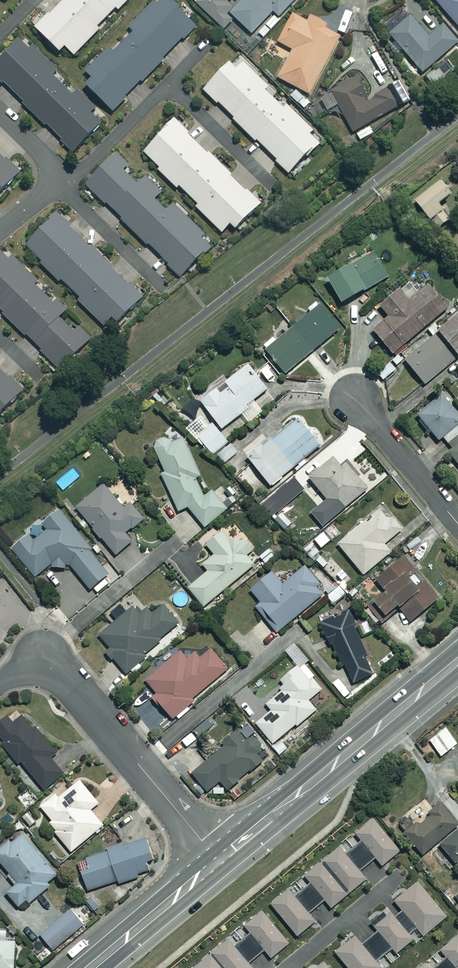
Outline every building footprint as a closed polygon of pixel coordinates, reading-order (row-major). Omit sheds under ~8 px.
[(34,27),(58,51),(64,46),(73,55),(99,29),(97,26),(115,8),(117,10),(128,0),(61,0),(34,27)] [(171,0),(159,0),(154,5),(152,3),(129,28),(132,31),(113,51),(107,46),(84,71),(91,77),(84,84),(112,110),(140,80),(142,81),(194,25),(178,10),(180,8),(171,0)] [(196,2),(223,29),(234,17),(251,33),(272,11),(278,16),(293,0),(198,0),(196,2)] [(457,26),(457,0),(435,0),(457,26)] [(307,21),(291,13),(277,42),(292,49),(277,78),(309,94),(339,36),(324,28),(326,24),(309,15),(307,21)] [(428,37),(410,15),(389,33),(421,72),(457,42),(443,24),(428,37)] [(17,38),(0,57),(0,80),(25,103),(23,105),(73,151),(100,122),(90,114),(96,107),(77,89),(72,95),(51,75),(56,69),(31,45),(28,48),(17,38)] [(267,85),(240,59),(233,66),(228,62),(203,89),(288,171),(305,154),(307,156),(322,140),(285,104),(282,107),(263,89),(267,85)] [(364,91),(355,75),(319,96),(327,110),(337,105),(352,132),(402,104),(391,85),(364,101),(359,93),(364,91)] [(190,134),(173,118),(142,151),(159,167),(157,169),(176,188),(178,185),(197,204),(194,206),(221,232),(229,223),(234,228),(260,202),(205,149),(204,151),(188,136),(190,134)] [(127,163),(116,153),(85,185),(181,276),(213,243),(172,204),(166,210),(154,199),(161,192),(145,176),(137,185),(121,169),(127,163)] [(0,154),(0,191),(19,172),(0,154)] [(450,193),(439,180),(413,201),(436,229),(449,218),(437,204),(450,193)] [(141,296),(55,212),(24,244),(42,261),(40,263),(58,281),(60,279),(80,297),(77,300),(103,325),(111,317),(116,322),(141,296)] [(1,247),(0,247),(0,310),(3,313),(2,314),(60,369),(91,336),(77,324),(72,329),(58,317),(67,308),(55,297),(52,301),(34,285),(38,281),(1,247)] [(386,277),(373,252),(326,277),(340,302),(386,277)] [(446,307),(427,285),(408,301),(398,289),(379,305),(388,316),(372,330),(392,354),(446,307)] [(339,328),(318,304),(276,340),(274,337),(262,347),(285,374),(339,328)] [(403,358),(425,385),(457,358),(457,313),(403,358)] [(396,369),(389,362),(376,374),(383,381),(396,369)] [(219,392),(215,387),(199,399),(220,429),(255,403),(253,400),(266,389),(247,363),(223,381),(226,386),(219,392)] [(21,389),(0,368),(0,411),(21,389)] [(457,434),(457,414),(441,394),(415,414),(437,441),(442,437),(447,442),(457,434)] [(271,440),(293,466),(319,445),(297,418),(271,440)] [(228,443),(212,423),(196,436),(212,455),(228,443)] [(447,442),(452,448),(447,452),(457,465),(457,434),(447,442)] [(293,466),(271,440),(269,438),(246,457),(270,485),(293,466)] [(194,477),(197,476),(181,439),(172,443),(171,439),(153,447),(165,472),(160,474),(176,512),(187,507),(203,526),(224,507),(208,488),(201,494),(194,477)] [(238,452),(230,443),(217,455),(224,464),(238,452)] [(339,467),(333,458),(307,479),(325,501),(309,513),(321,527),(369,488),(347,461),(339,467)] [(260,500),(272,515),(304,490),(292,475),(260,500)] [(122,508),(103,485),(75,508),(114,555),(131,542),(124,533),(142,519),(129,503),(122,508)] [(404,528),(384,505),(336,545),(362,576),(391,552),(384,544),(404,528)] [(90,547),(59,509),(11,548),(35,576),(47,566),(64,568),(69,564),(89,589),(108,573),(88,549),(90,547)] [(231,543),(220,530),(203,543),(213,555),(201,565),(206,571),(186,587),(203,608),(254,565),(246,556),(253,550),(241,535),(231,543)] [(331,541),(323,531),(312,539),(320,549),(331,541)] [(438,598),(403,556),(374,580),(383,591),(372,601),(384,616),(396,607),(409,623),(438,598)] [(314,575),(317,573),(310,565),(307,567),(305,564),(281,584),(269,569),(247,588),(259,603),(253,608),(276,634),(322,595),(320,592),(324,588),(314,575)] [(345,595),(336,583),(323,593),(332,605),(345,595)] [(110,662),(114,659),(125,673),(144,657),(142,654),(160,640),(158,638),(178,622),(162,604),(151,613),(146,607),(138,613),(133,607),(99,635),(110,648),(103,654),(110,662)] [(333,651),(340,668),(342,667),(350,684),(372,675),(364,657),(368,655),(348,608),(317,623),(330,652),(333,651)] [(172,720),(176,717),(178,719),(190,708),(188,706),(193,702),(191,699),(227,668),(210,648),(198,658),(193,652),(186,659),(179,651),(145,680),(156,693),(152,696),(172,720)] [(256,724),(273,743),(294,724),(296,727),(315,710),(308,701),(322,688),(312,677),(313,675),(305,666),(310,662),(300,651),(290,660),(295,666),(279,680),(286,688),(266,705),(271,710),(256,724)] [(17,764),(19,762),(44,789),(63,772),(50,759),(57,752),(23,715),(13,724),(6,716),(0,722),(0,738),(4,742),(0,745),(17,764)] [(445,726),(428,740),(441,757),(457,743),(445,726)] [(252,736),(246,741),(236,730),(222,743),(224,745),(191,773),(206,791),(219,780),(227,789),(261,760),(257,754),(263,749),(252,736)] [(98,803),(80,781),(59,797),(56,794),(40,807),(51,820),(47,823),(70,851),(102,825),(89,810),(98,803)] [(424,815),(402,833),(421,856),(457,825),(457,822),(440,801),(427,812),(429,815),(426,817),(424,815)] [(320,862),(346,894),(365,879),(360,873),(378,859),(382,865),(399,850),(372,818),(355,833),(362,841),(345,855),(339,847),(320,862)] [(438,845),(454,864),(457,860),(457,828),(438,845)] [(18,907),(25,901),(27,904),(49,886),(46,883),(56,874),(23,833),(11,843),(8,839),(0,845),(0,863),(8,873),(6,875),(14,886),(6,892),(18,907)] [(108,851),(117,880),(118,886),(140,879),(138,874),(148,871),(145,861),(151,859),(144,837),(107,848),(108,851)] [(117,880),(108,851),(85,858),(88,868),(81,871),(87,890),(117,880)] [(288,889),(271,904),(296,935),(314,921),(307,913),(324,900),(330,907),(346,894),(320,862),(304,876),(311,883),(294,896),(288,889)] [(348,967),(380,967),(375,962),(393,948),(396,952),(412,939),(409,935),(417,929),(423,935),(445,917),(416,882),(394,900),(401,909),(392,916),(383,905),(367,919),(376,929),(360,942),(354,935),(334,951),(348,967)] [(69,909),(39,933),(53,950),(83,925),(69,909)] [(221,967),(251,967),(248,964),(265,951),(270,957),(287,943),(262,912),(244,926),(250,932),(233,946),(228,939),(209,954),(221,967)] [(457,933),(438,948),(447,959),(435,967),(457,967),(457,934),(457,933)] [(16,940),(0,940),(0,967),(15,967),(16,940)] [(209,954),(193,967),(194,967),(221,967),(209,954)]
